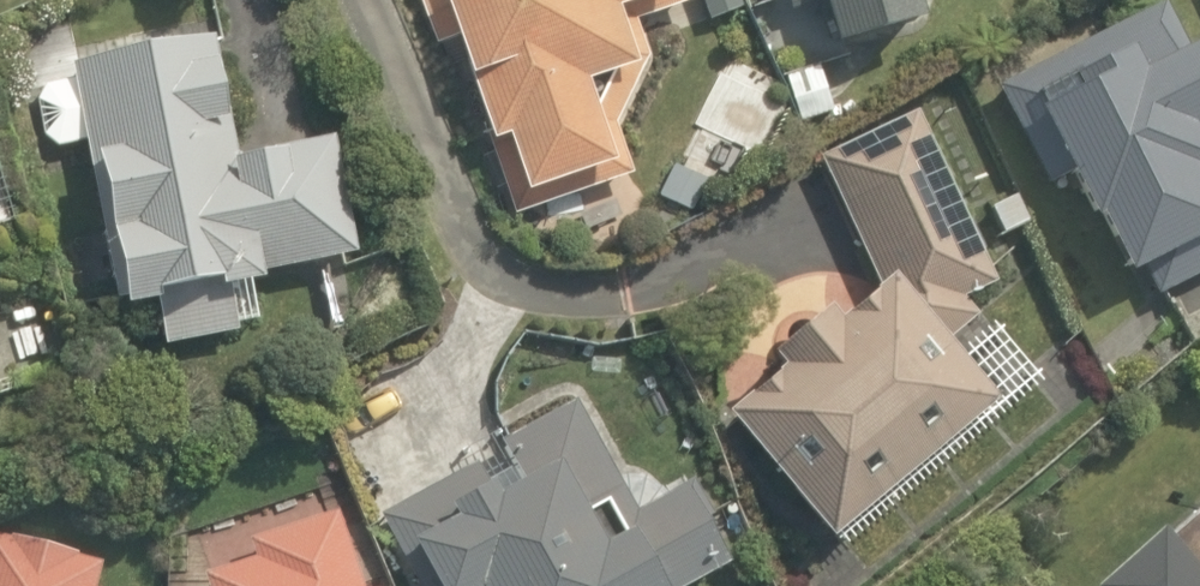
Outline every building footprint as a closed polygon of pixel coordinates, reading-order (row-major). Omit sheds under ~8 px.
[(432,56),(454,49),(494,162),(509,156),(526,204),(630,167),(608,106),(653,91),(629,23),(691,1),(691,0),(412,0),(432,56)] [(788,16),(830,5),(844,65),(933,44),(922,0),(785,0),(788,16)] [(1005,93),(994,98),(1041,200),(1076,184),(1133,308),(1199,277),(1199,32),(1185,0),(1111,0),(1092,9),(1109,45),(1005,93)] [(215,37),(78,69),(77,69),(137,324),(272,292),(269,281),(368,258),(339,138),(245,160),(215,37)] [(929,110),(823,169),(886,298),(730,429),(836,556),(1008,412),(949,341),(1011,290),(929,110)] [(386,523),(423,585),(702,585),(738,565),(683,472),(629,504),(561,389),(485,434),(498,457),(386,523)] [(346,503),(201,558),(212,585),(378,585),(346,503)] [(1118,585),(1199,585),(1199,571),(1169,538),(1118,585)] [(109,566),(0,539),(0,585),(104,585),(109,566)]
